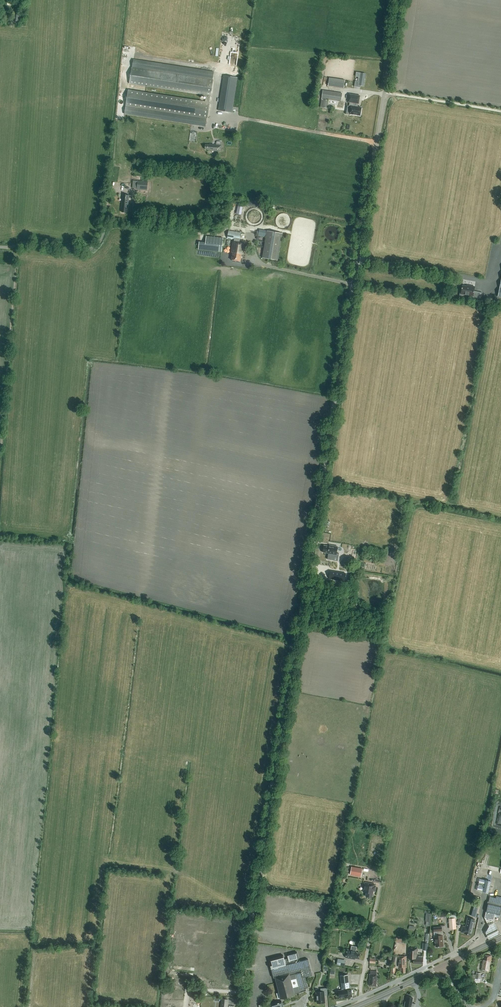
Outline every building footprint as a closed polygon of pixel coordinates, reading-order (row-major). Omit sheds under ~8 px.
[(0,7),(15,9),(14,13),(14,12),(13,20),(18,21),(19,13),(18,13),(19,9),(20,9),(20,6),(13,5),(14,0),(1,0),(0,7)] [(205,101),(210,102),(215,72),(132,60),(128,83),(204,96),(204,97),(206,97),(205,101)] [(360,77),(358,85),(364,86),(366,73),(356,72),(355,76),(360,77)] [(237,77),(224,75),(218,110),(232,112),(237,77)] [(344,88),(345,80),(329,77),(328,86),(344,88)] [(124,113),(206,126),(207,118),(208,119),(210,102),(205,101),(127,89),(124,113)] [(341,101),(343,93),(323,90),(320,107),(327,108),(328,99),(335,100),(339,101),(341,101)] [(359,104),(360,96),(349,94),(348,102),(350,102),(350,106),(352,106),(350,114),(361,115),(362,107),(357,107),(358,104),(359,104)] [(147,190),(148,181),(133,180),(132,188),(137,188),(137,189),(147,190)] [(265,245),(267,230),(261,229),(261,232),(257,232),(257,235),(260,236),(259,244),(265,245)] [(236,237),(242,238),(243,232),(230,230),(229,237),(235,239),(236,237)] [(278,260),(283,233),(267,230),(265,245),(262,258),(278,260)] [(222,252),(223,238),(206,236),(204,250),(222,252)] [(233,252),(231,260),(240,261),(242,254),(243,254),(245,243),(233,241),(231,252),(233,252)] [(476,299),(477,292),(474,291),(475,286),(470,285),(470,286),(467,286),(463,285),(462,287),(462,288),(462,290),(461,290),(460,295),(464,296),(465,294),(473,296),(472,298),(476,299)] [(338,546),(330,545),(329,546),(324,545),(323,552),(328,553),(328,554),(336,556),(338,546)] [(345,580),(346,574),(346,573),(335,572),(330,571),(329,578),(334,579),(345,580)] [(361,876),(363,868),(352,866),(350,874),(361,876)] [(488,893),(491,881),(480,879),(477,890),(488,893)] [(374,891),(375,886),(374,885),(374,884),(364,882),(362,892),(366,892),(365,896),(371,897),(372,891),(374,891)] [(500,909),(500,897),(496,896),(496,898),(490,896),(488,901),(487,901),(487,904),(488,904),(486,911),(487,911),(485,916),(489,922),(493,920),(495,913),(500,914),(500,909)] [(474,920),(468,918),(466,927),(463,926),(461,932),(471,935),(474,920)] [(492,922),(487,925),(487,926),(484,933),(488,940),(498,935),(492,922)] [(442,935),(441,931),(442,931),(442,927),(433,927),(434,931),(434,940),(435,940),(436,946),(443,946),(442,935)] [(348,949),(346,958),(355,959),(355,958),(359,959),(361,952),(356,951),(357,950),(357,947),(351,946),(351,949),(348,949)] [(423,964),(423,956),(417,956),(417,948),(408,948),(408,958),(413,958),(413,963),(423,964)] [(309,959),(298,961),(298,959),(299,958),(297,952),(287,954),(289,959),(285,960),(283,955),(269,959),(274,978),(275,977),(281,999),(295,995),(294,992),(306,989),(303,977),(313,975),(309,959)] [(489,971),(492,956),(485,955),(484,960),(482,960),(481,970),(489,971)] [(407,967),(407,956),(398,956),(399,967),(400,967),(400,971),(401,971),(401,973),(406,973),(406,967),(407,967)] [(349,985),(348,975),(340,976),(342,990),(338,990),(339,998),(352,996),(351,992),(352,992),(351,989),(350,989),(349,985)] [(317,1003),(325,1002),(325,995),(328,995),(327,988),(320,988),(321,991),(316,992),(317,1003)] [(404,1006),(415,1006),(415,1003),(412,1003),(413,999),(411,999),(412,997),(407,997),(407,1002),(405,1002),(404,1006)]
